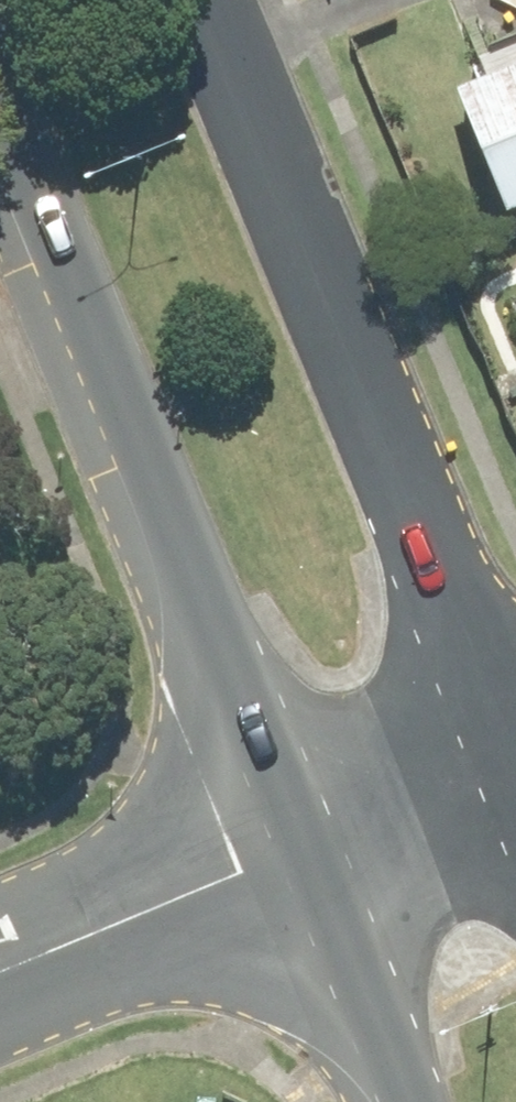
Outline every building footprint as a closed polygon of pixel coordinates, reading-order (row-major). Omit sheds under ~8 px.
[(499,218),(515,211),(515,64),(447,93),(499,218)]
